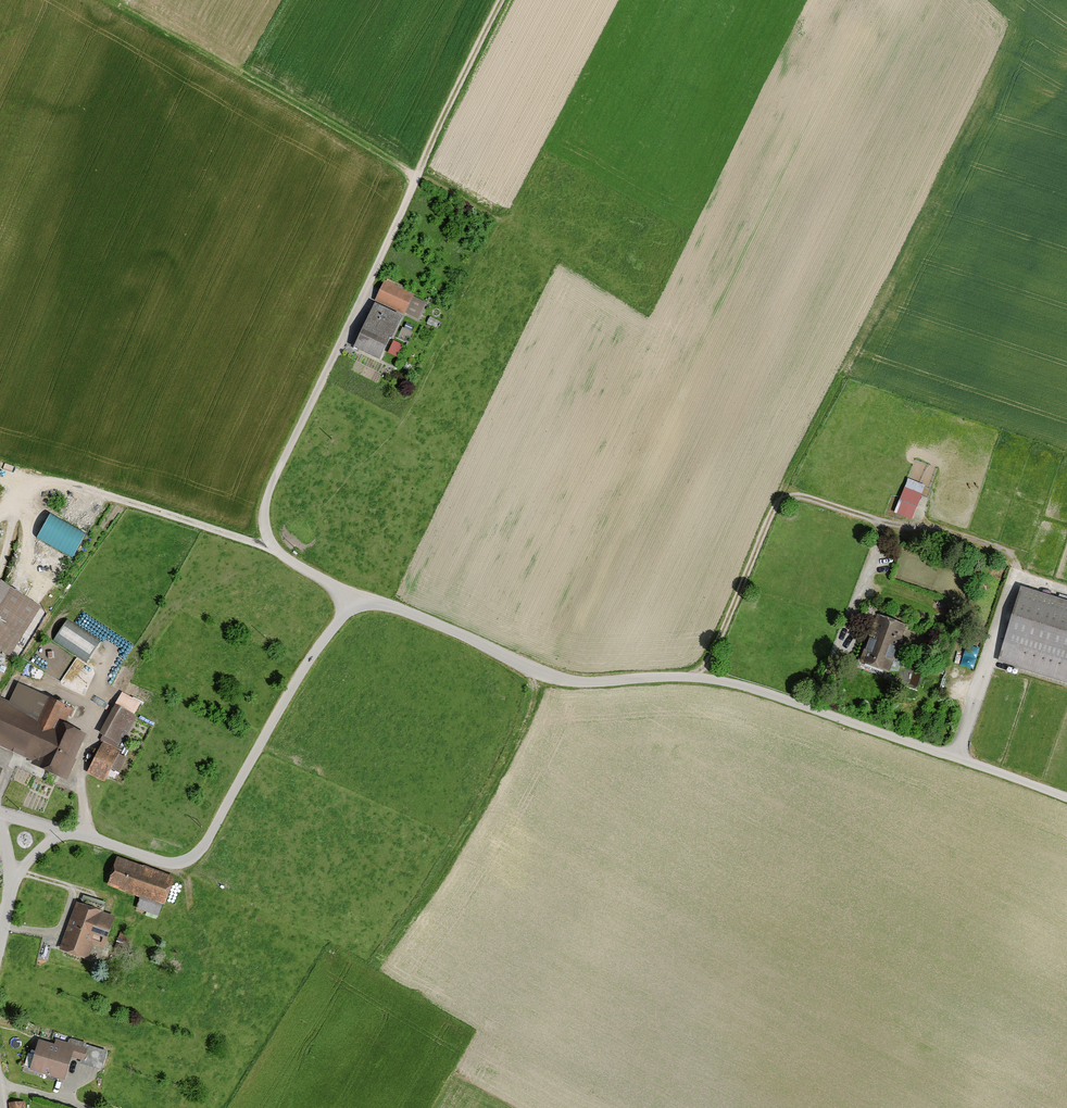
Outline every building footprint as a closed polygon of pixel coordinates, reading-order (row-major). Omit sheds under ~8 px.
[(404,323),(415,300),(384,286),(373,309),(400,321),(404,323)] [(352,355),(380,367),(400,321),(373,309),(352,355)] [(927,488),(909,481),(896,513),(914,520),(927,488)] [(60,573),(80,555),(65,539),(45,557),(60,573)] [(42,615),(0,587),(0,659),(8,665),(42,615)] [(1022,588),(999,660),(1066,681),(1066,602),(1022,588)] [(909,627),(877,616),(860,663),(898,676),(904,658),(899,656),(909,627)] [(88,659),(99,637),(65,619),(53,641),(88,659)] [(86,739),(70,733),(77,715),(46,703),(37,726),(22,720),(30,701),(7,692),(0,708),(0,756),(67,784),(86,739)] [(141,708),(119,696),(95,741),(116,752),(141,708)] [(85,780),(102,788),(110,771),(93,763),(85,780)] [(118,858),(109,883),(141,895),(137,905),(160,914),(174,878),(118,858)] [(101,924),(106,912),(77,902),(60,949),(87,959),(91,948),(103,952),(112,928),(101,924)] [(30,1069),(65,1080),(72,1057),(75,1045),(56,1039),(54,1044),(39,1039),(30,1069)] [(80,1063),(101,1069),(107,1051),(86,1045),(85,1048),(75,1045),(72,1057),(81,1060),(80,1063)]
